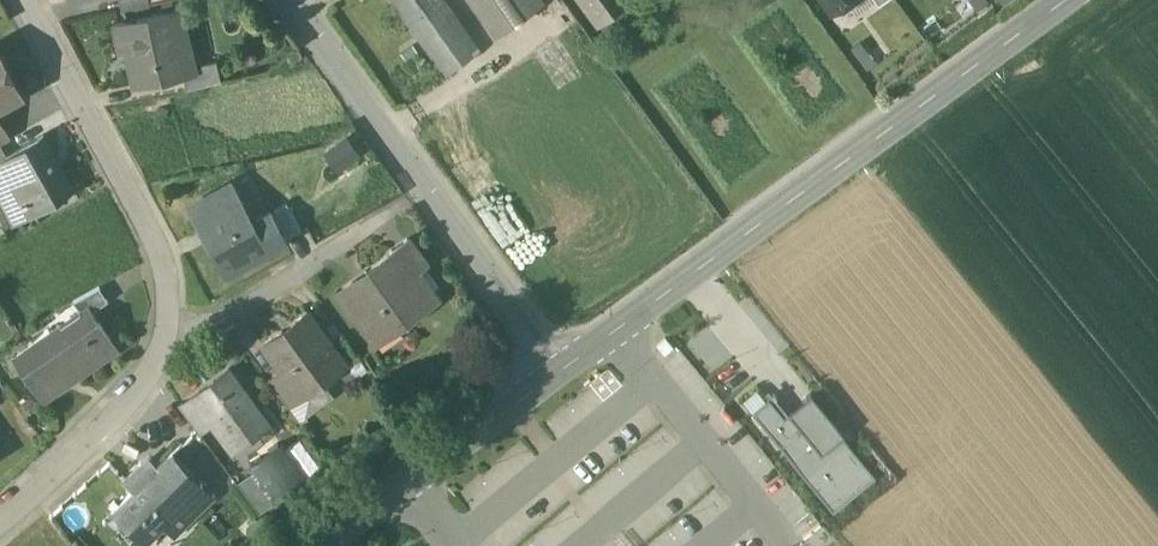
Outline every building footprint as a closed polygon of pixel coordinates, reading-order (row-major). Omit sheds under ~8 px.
[(120,8),(149,2),(149,0),(119,0),(120,8)] [(441,0),(392,0),(445,75),(477,52),(441,0)] [(539,0),(467,0),(495,39),(543,5),(539,0)] [(617,0),(580,0),(596,22),(620,5),(617,0)] [(833,13),(852,0),(823,0),(833,13)] [(180,11),(115,25),(121,52),(126,51),(133,85),(182,74),(194,72),(193,69),(180,11)] [(20,93),(0,57),(0,104),(20,93)] [(199,68),(193,69),(194,72),(182,74),(185,89),(220,81),(216,62),(199,66),(199,68)] [(0,143),(9,138),(0,122),(0,143)] [(43,135),(15,152),(7,155),(0,143),(0,198),(7,210),(27,199),(32,209),(65,192),(48,159),(55,155),(43,135)] [(229,182),(189,204),(225,270),(284,238),(283,237),(269,211),(252,220),(229,182)] [(300,228),(286,202),(269,211),(283,237),(300,228)] [(406,237),(388,250),(390,254),(407,276),(417,269),(425,263),(406,237)] [(407,276),(390,254),(339,291),(376,343),(399,326),(395,320),(433,293),(417,269),(407,276)] [(99,285),(73,300),(83,314),(90,309),(91,309),(108,298),(99,285)] [(64,327),(61,323),(14,355),(43,397),(66,382),(63,377),(84,362),(81,358),(110,338),(91,309),(90,309),(83,314),(64,327)] [(307,310),(261,342),(281,369),(297,391),(298,390),(340,359),(344,363),(345,362),(307,310)] [(267,421),(227,366),(192,392),(211,418),(232,447),(267,421)] [(297,391),(281,369),(268,379),(287,405),(302,394),(298,390),(297,391)] [(211,418),(192,392),(178,402),(197,428),(211,418)] [(752,411),(833,508),(875,473),(809,394),(786,413),(771,396),(752,411)] [(296,476),(315,463),(297,438),(278,451),(296,476)] [(172,451),(150,472),(140,462),(124,478),(133,488),(112,509),(142,540),(179,504),(179,503),(196,486),(195,484),(200,480),(172,451)] [(253,469),(239,477),(256,506),(269,498),(253,469)] [(196,486),(179,503),(179,504),(189,514),(189,515),(190,516),(214,494),(200,480),(195,484),(196,486)]
